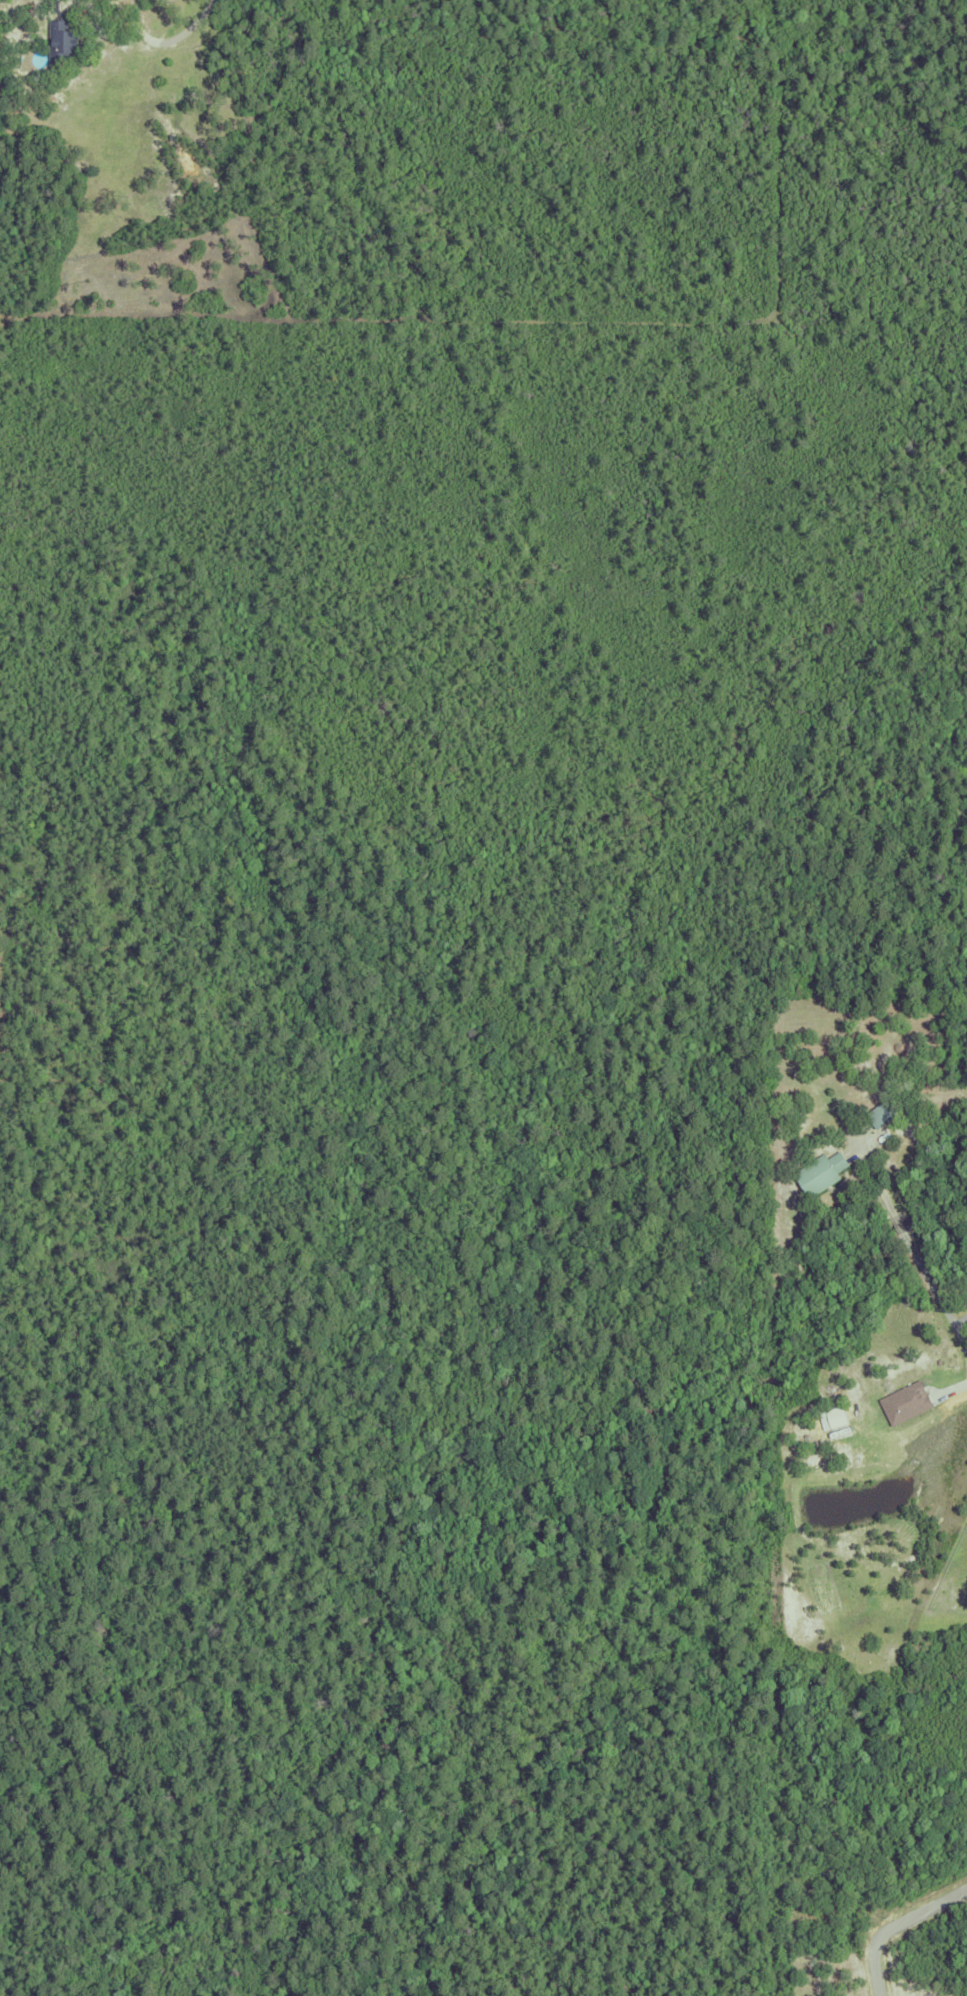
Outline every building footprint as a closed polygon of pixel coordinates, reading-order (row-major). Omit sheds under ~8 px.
[(53,7),(53,0),(57,0),(57,6),(67,17),(67,26),(78,26),(78,48),(69,48),(69,58),(48,58),(48,16),(62,16),(53,7)] [(864,1114),(891,1094),(901,1109),(875,1128),(864,1114)] [(835,1172),(839,1177),(808,1197),(792,1172),(823,1152),(826,1157),(838,1149),(847,1164),(835,1172)] [(882,1397),(892,1425),(937,1409),(926,1381),(882,1397)]
